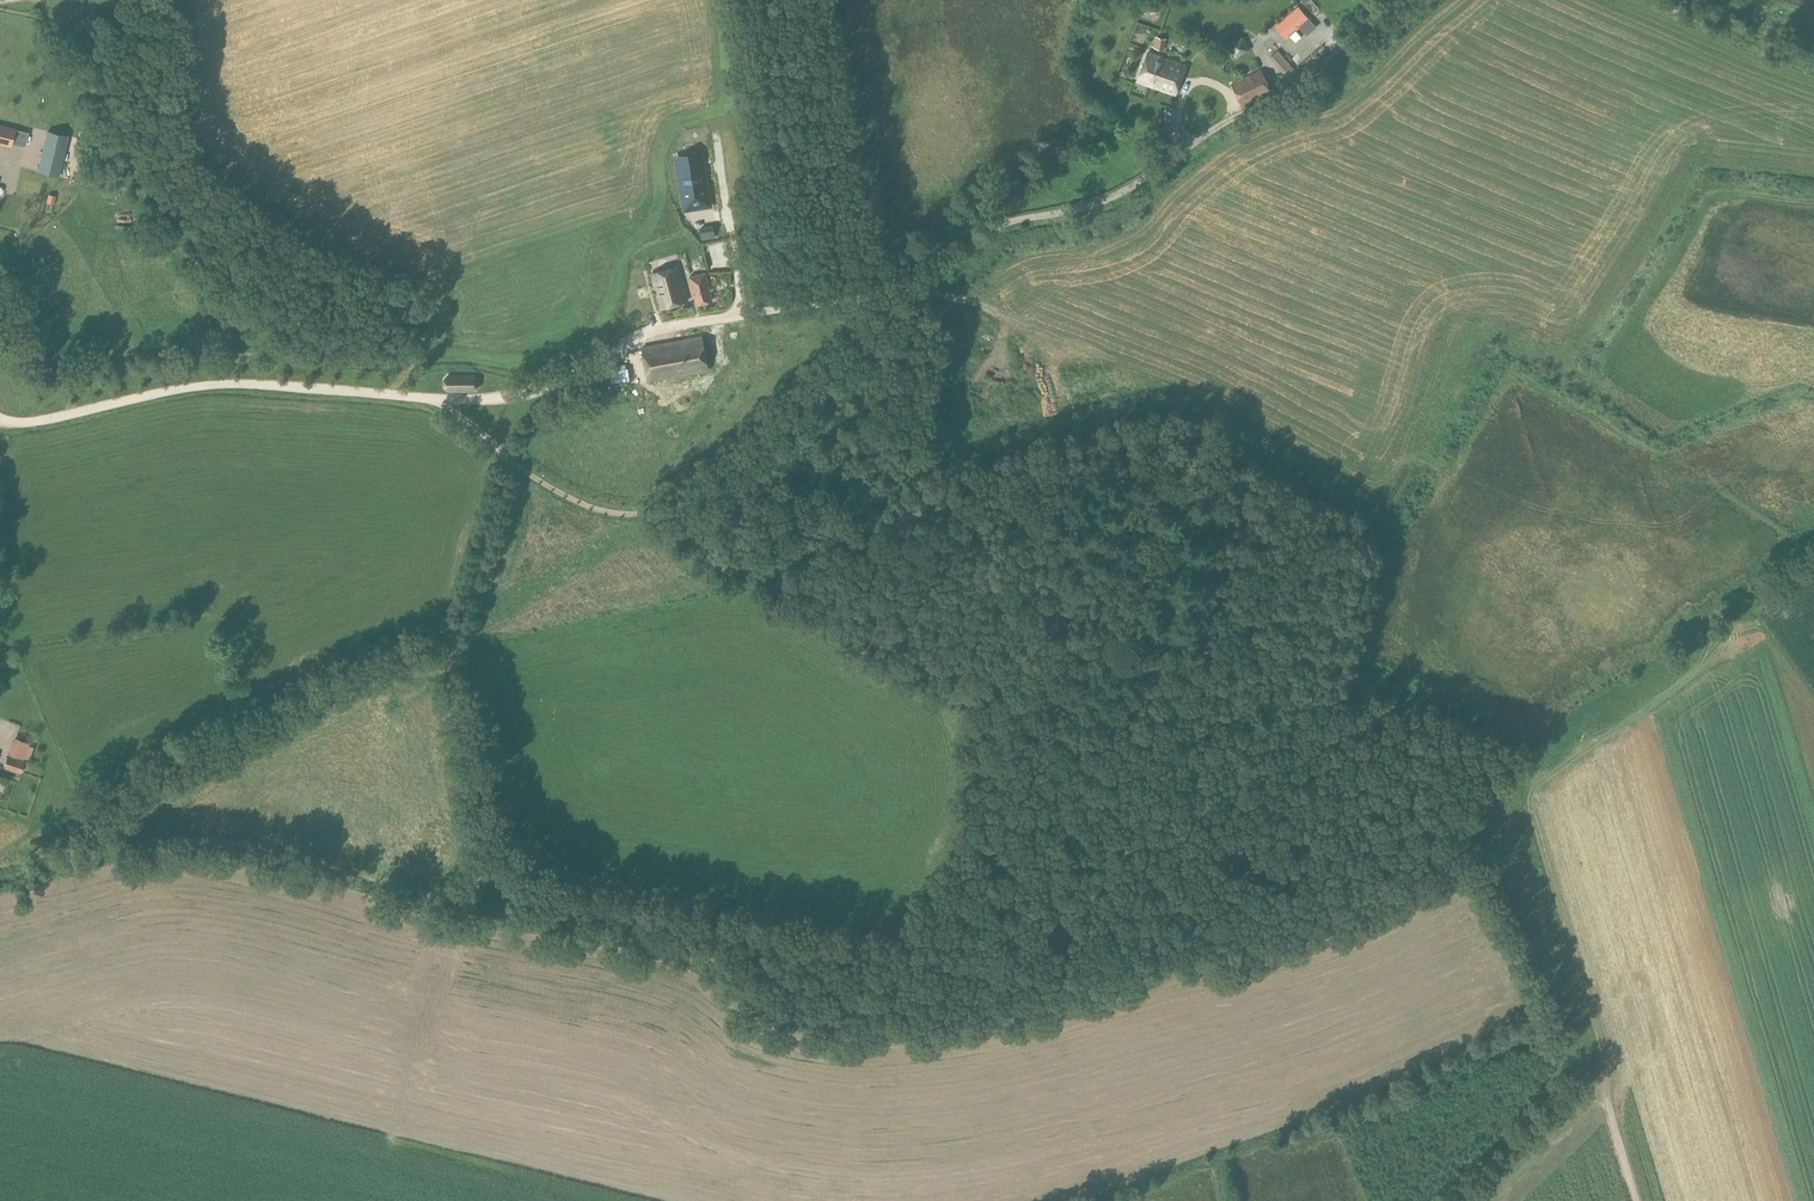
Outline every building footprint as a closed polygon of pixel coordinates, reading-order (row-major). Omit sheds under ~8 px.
[(1164,50),(1166,39),(1157,37),(1155,49),(1164,50)] [(1175,95),(1186,65),(1148,52),(1137,81),(1175,95)] [(1244,106),(1271,92),(1266,79),(1261,69),(1232,82),(1244,106)] [(640,94),(653,89),(648,75),(635,79),(640,94)] [(0,126),(0,144),(9,146),(13,129),(0,126)] [(59,176),(69,135),(47,130),(37,171),(59,176)] [(709,160),(690,160),(691,198),(709,198),(709,160)] [(584,213),(573,217),(575,223),(601,215),(598,204),(582,209),(584,213)] [(713,226),(700,228),(702,237),(715,234),(713,226)] [(723,253),(723,245),(702,246),(703,254),(723,253)] [(662,309),(687,301),(678,268),(652,276),(662,309)] [(712,301),(706,273),(690,277),(697,305),(712,301)] [(650,380),(708,370),(701,337),(644,348),(650,380)] [(728,351),(748,352),(748,342),(728,341),(728,351)] [(473,391),(476,386),(475,379),(470,374),(445,373),(442,379),(442,387),(446,390),(473,391)] [(23,760),(24,758),(29,760),(34,747),(28,745),(29,742),(16,738),(10,755),(23,760)] [(29,765),(10,760),(8,770),(27,775),(29,765)]
